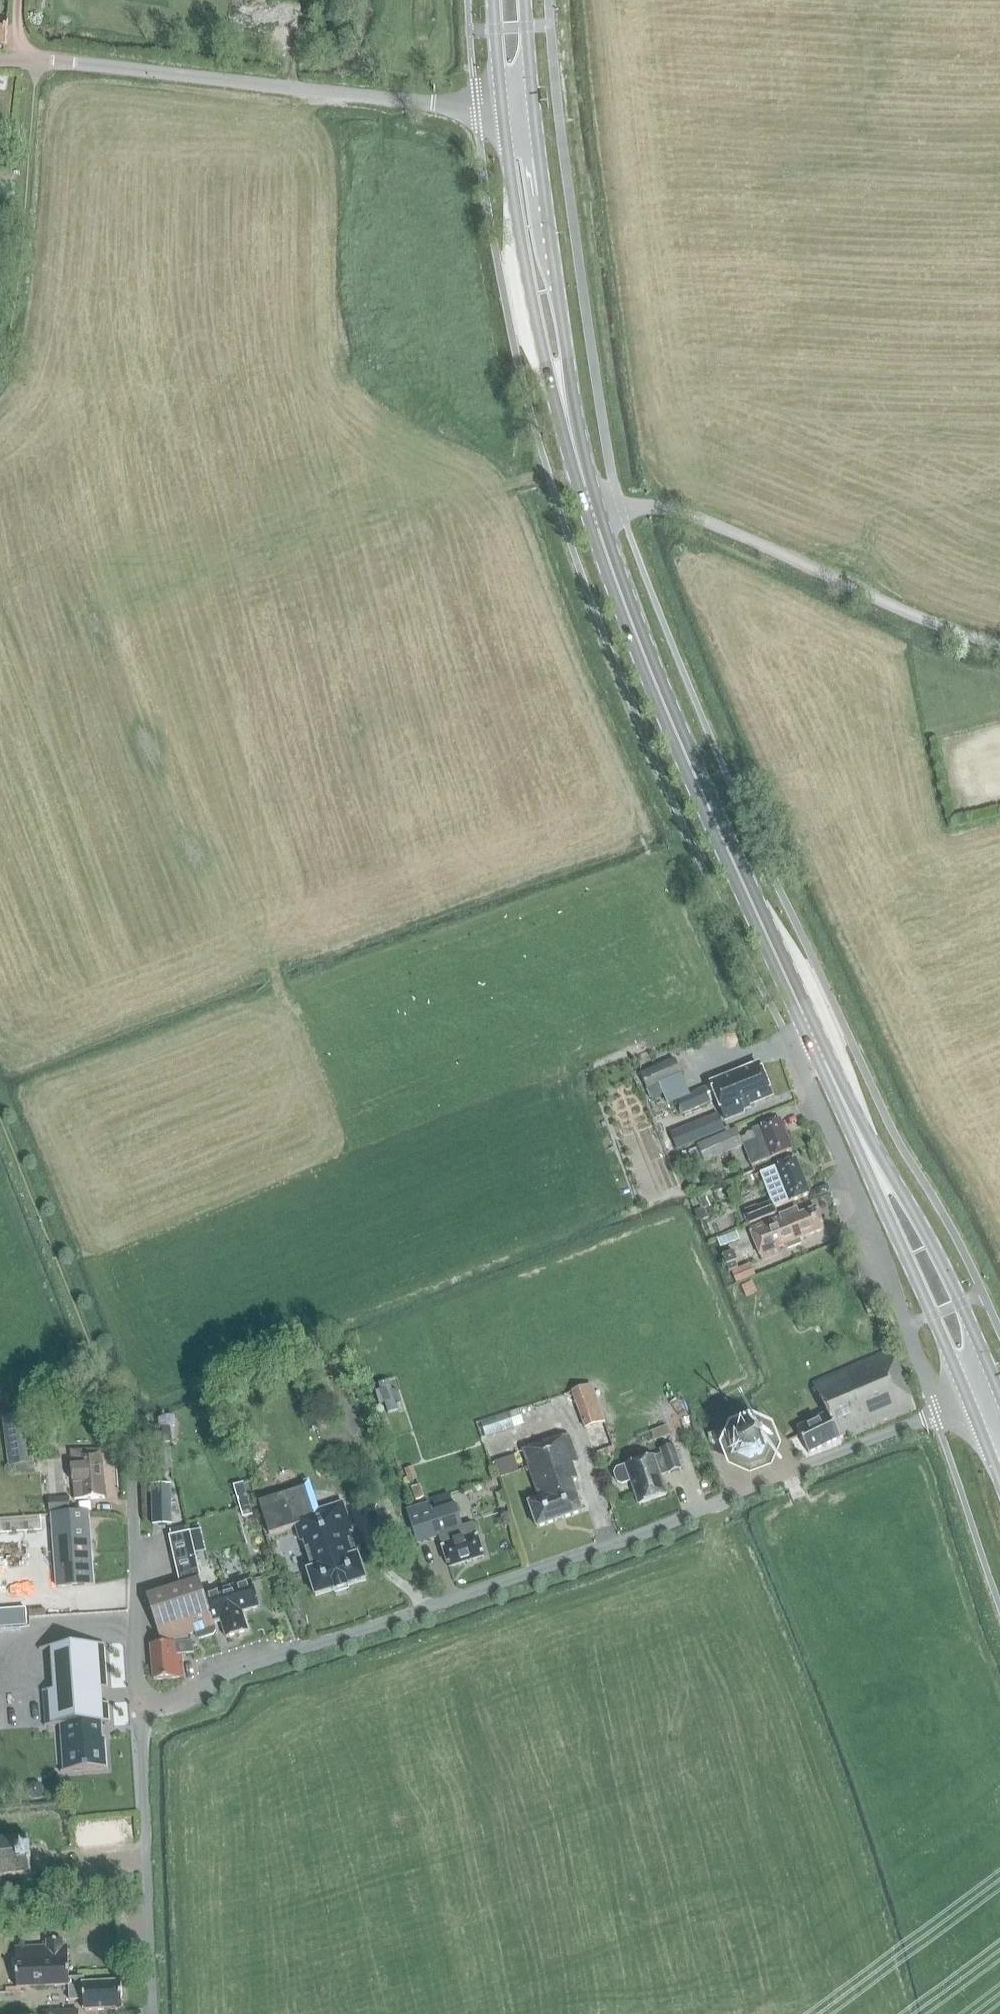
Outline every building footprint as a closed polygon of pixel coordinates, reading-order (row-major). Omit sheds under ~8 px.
[(681,1076),(674,1059),(639,1074),(647,1091),(681,1076)] [(771,1098),(757,1065),(710,1084),(725,1121),(743,1114),(741,1110),(771,1098)] [(709,1103),(703,1089),(676,1100),(682,1114),(709,1103)] [(724,1132),(717,1114),(669,1134),(676,1151),(724,1132)] [(791,1150),(779,1119),(751,1130),(755,1140),(742,1145),(743,1147),(750,1166),(791,1150)] [(735,1128),(696,1145),(697,1148),(700,1155),(704,1164),(743,1147),(742,1145),(735,1128)] [(809,1194),(795,1159),(759,1173),(771,1203),(757,1209),(756,1207),(744,1211),(749,1224),(775,1214),(773,1209),(809,1194)] [(823,1229),(814,1208),(797,1215),(795,1209),(748,1228),(761,1260),(779,1253),(777,1247),(785,1244),(787,1249),(799,1244),(798,1239),(823,1229)] [(739,1240),(735,1232),(716,1240),(720,1249),(739,1240)] [(736,1262),(733,1252),(722,1257),(728,1273),(737,1269),(734,1263),(736,1262)] [(756,1263),(739,1271),(744,1280),(761,1272),(756,1263)] [(915,1409),(891,1350),(812,1384),(826,1414),(795,1428),(807,1453),(843,1436),(845,1439),(915,1409)] [(392,1391),(389,1381),(378,1384),(387,1415),(397,1411),(396,1405),(400,1404),(401,1402),(398,1392),(396,1390),(392,1391)] [(604,1423),(591,1385),(571,1392),(584,1430),(604,1423)] [(525,1411),(485,1418),(487,1432),(528,1425),(525,1411)] [(33,1464),(27,1416),(2,1419),(8,1468),(33,1464)] [(762,1435),(752,1430),(749,1430),(738,1434),(735,1437),(731,1447),(731,1451),(735,1461),(737,1464),(748,1469),(751,1468),(762,1464),(764,1462),(769,1451),(769,1448),(765,1437),(762,1435)] [(578,1463),(568,1435),(522,1451),(539,1500),(528,1504),(536,1528),(581,1512),(571,1483),(577,1481),(571,1465),(578,1463)] [(680,1469),(672,1446),(659,1450),(661,1454),(615,1469),(613,1474),(616,1482),(621,1484),(630,1481),(638,1504),(665,1495),(659,1476),(680,1469)] [(104,1498),(100,1450),(70,1451),(74,1500),(104,1498)] [(506,1475),(524,1469),(519,1454),(501,1460),(506,1475)] [(417,1479),(413,1467),(404,1470),(408,1482),(417,1479)] [(252,1516),(243,1483),(233,1486),(242,1519),(252,1516)] [(172,1525),(170,1484),(151,1485),(152,1526),(172,1525)] [(425,1497),(420,1485),(411,1488),(415,1501),(425,1497)] [(314,1519),(304,1487),(257,1503),(268,1535),(294,1526),(300,1543),(303,1542),(312,1570),(306,1572),(315,1596),(335,1590),(335,1592),(345,1588),(345,1587),(365,1580),(357,1555),(355,1556),(345,1527),(349,1526),(344,1509),(314,1519)] [(69,1512),(68,1498),(48,1499),(49,1513),(69,1512)] [(431,1513),(428,1504),(405,1511),(416,1544),(438,1537),(448,1568),(483,1556),(472,1524),(461,1528),(454,1506),(431,1513)] [(93,1585),(87,1512),(51,1514),(56,1588),(93,1585)] [(0,1519),(0,1534),(41,1531),(40,1516),(0,1519)] [(161,1644),(194,1633),(196,1641),(213,1636),(215,1631),(212,1623),(219,1620),(225,1638),(247,1631),(241,1612),(258,1607),(250,1581),(203,1596),(198,1579),(146,1596),(161,1644)] [(193,1654),(192,1642),(150,1646),(153,1680),(183,1678),(181,1655),(193,1654)] [(71,1749),(71,1771),(107,1770),(106,1739),(104,1739),(104,1723),(111,1723),(111,1704),(105,1704),(105,1689),(110,1689),(109,1645),(58,1646),(59,1689),(48,1689),(49,1724),(74,1724),(75,1749),(71,1749)] [(27,1838),(0,1841),(0,1877),(31,1874),(27,1838)] [(75,1881),(54,1883),(55,1893),(76,1891),(75,1881)] [(69,1990),(68,1979),(67,1946),(62,1947),(61,1940),(46,1940),(46,1947),(14,1949),(16,1988),(68,1986),(68,1990),(69,1990)] [(69,1990),(68,1990),(69,2001),(83,2000),(83,2011),(121,2009),(120,1983),(83,1985),(83,1978),(68,1979),(69,1990)]
